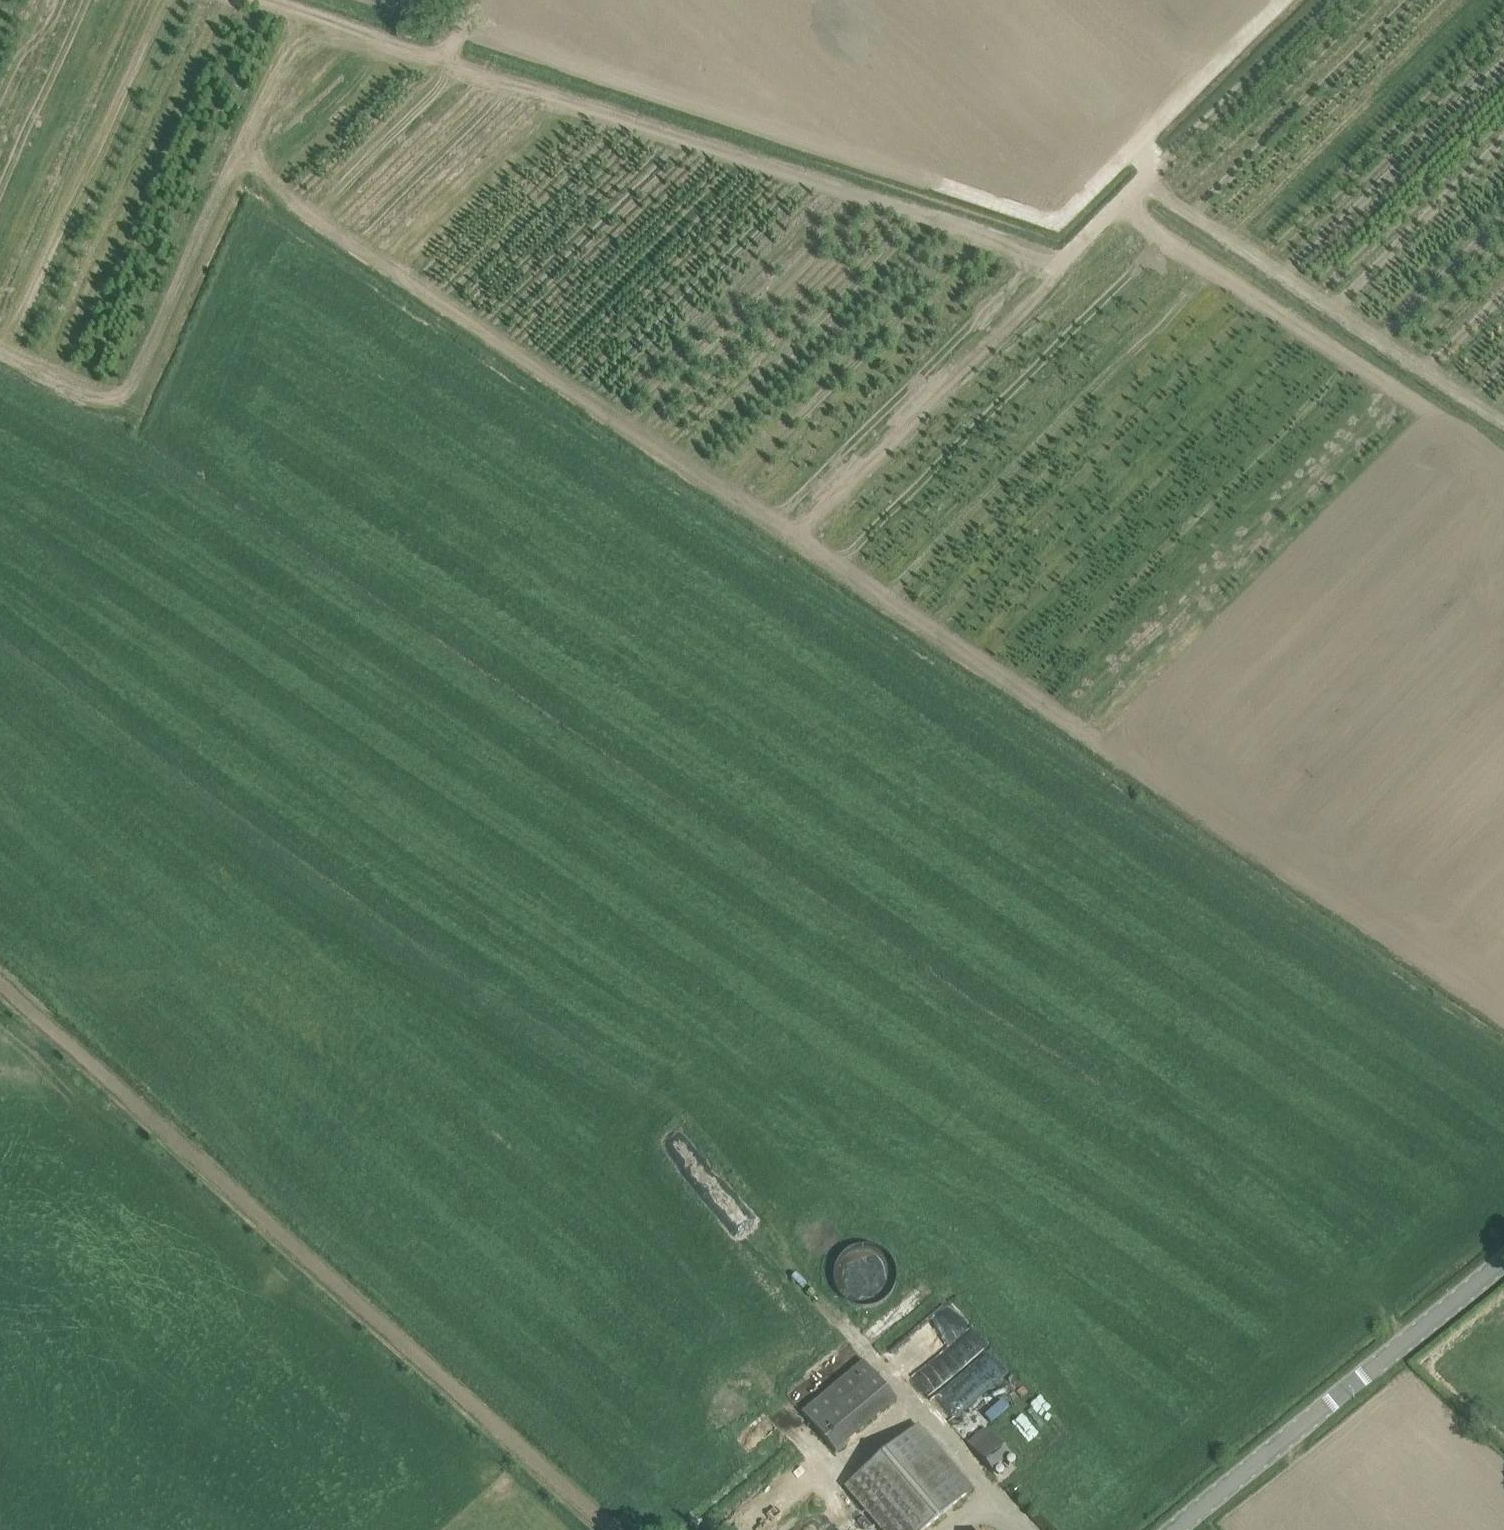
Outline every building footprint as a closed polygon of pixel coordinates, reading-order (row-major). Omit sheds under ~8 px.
[(833,1285),(838,1294),(846,1301),(856,1305),(866,1305),(877,1302),(885,1296),(891,1287),(893,1277),(892,1266),(888,1257),(880,1249),(871,1245),(861,1244),(852,1245),(844,1250),(837,1256),(833,1265),(831,1274),(833,1285)] [(863,1364),(802,1415),(836,1456),(897,1404),(863,1364)] [(1046,1424),(1057,1413),(1038,1395),(1028,1405),(1046,1424)] [(846,1487),(882,1529),(924,1529),(971,1490),(918,1427),(846,1487)] [(986,1428),(967,1443),(991,1472),(1010,1457),(986,1428)]
